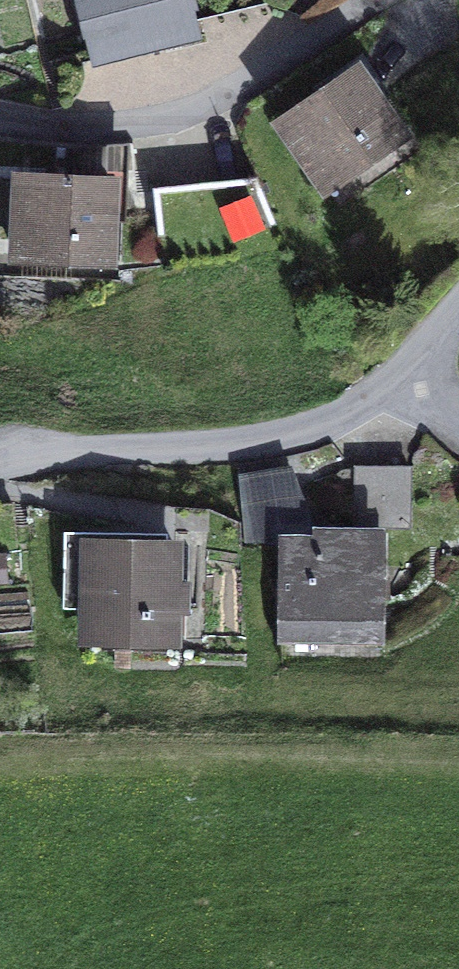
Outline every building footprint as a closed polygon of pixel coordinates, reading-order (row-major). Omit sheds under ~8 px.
[(91,67),(203,40),(195,10),(199,9),(197,0),(75,0),(91,67)] [(282,124),(326,186),(400,134),(357,72),(282,124)] [(109,220),(125,220),(128,150),(67,147),(66,181),(111,183),(109,220)] [(17,253),(107,258),(109,220),(111,183),(66,181),(20,179),(17,253)] [(241,478),(246,537),(280,538),(308,538),(290,470),(241,478)] [(411,529),(412,471),(355,470),(354,528),(411,529)] [(17,558),(12,503),(0,504),(0,559),(17,558)] [(317,531),(317,538),(308,538),(280,538),(279,642),(384,643),(385,578),(370,578),(370,531),(317,531)] [(385,578),(388,578),(388,531),(370,531),(370,578),(385,578)] [(173,639),(173,610),(187,610),(188,583),(174,583),(175,546),(89,544),(87,637),(173,639)]
